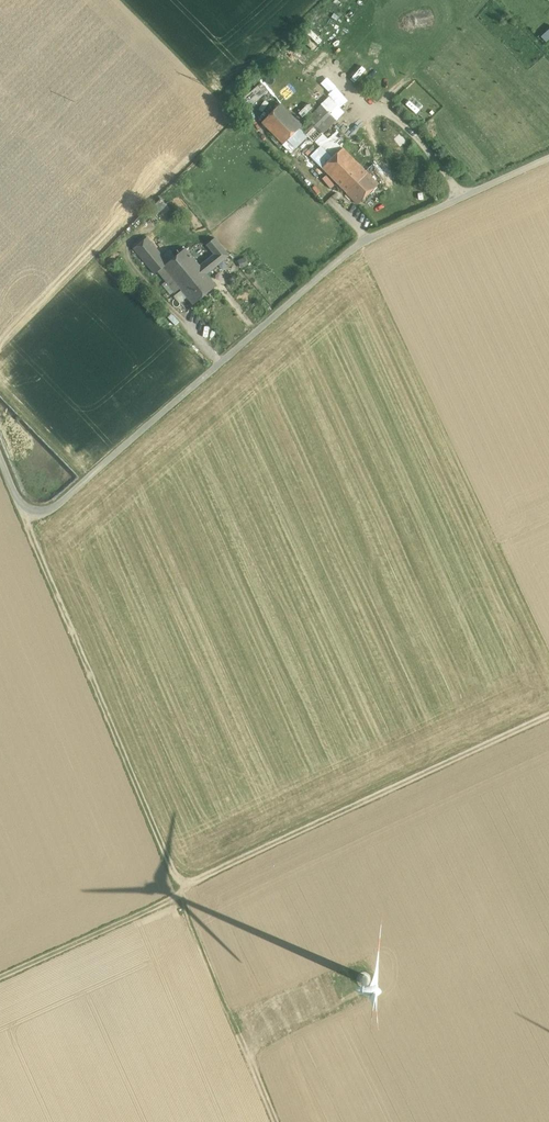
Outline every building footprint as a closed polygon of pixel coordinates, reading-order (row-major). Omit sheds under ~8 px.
[(57,2),(55,4),(53,10),(55,7),(64,16),(78,2),(79,1),(79,0),(51,0),(57,2)] [(304,117),(330,92),(323,84),(305,101),(308,104),(299,113),(304,117)] [(405,104),(417,113),(424,104),(413,94),(405,104)] [(317,110),(331,123),(343,110),(329,97),(317,110)] [(280,103),(262,122),(275,136),(283,144),(299,128),(302,125),(280,103)] [(331,123),(317,110),(302,125),(299,128),(313,141),(331,123)] [(283,144),(275,136),(270,141),(278,149),(283,144)] [(342,148),(322,167),(347,192),(367,173),(342,148)] [(367,173),(347,192),(358,203),(378,184),(367,173)] [(147,212),(154,218),(167,205),(160,199),(147,212)] [(168,262),(146,236),(134,248),(155,273),(157,272),(163,266),(168,262)] [(204,269),(212,278),(234,259),(221,244),(212,251),(218,257),(204,269)] [(204,269),(185,247),(168,262),(163,266),(181,287),(182,288),(204,269)] [(238,260),(240,267),(248,265),(246,258),(238,260)] [(181,287),(163,266),(157,272),(165,281),(174,291),(175,292),(181,287)] [(212,278),(204,269),(182,288),(195,303),(217,284),(212,278)] [(174,291),(165,281),(162,284),(170,294),(174,291)]
